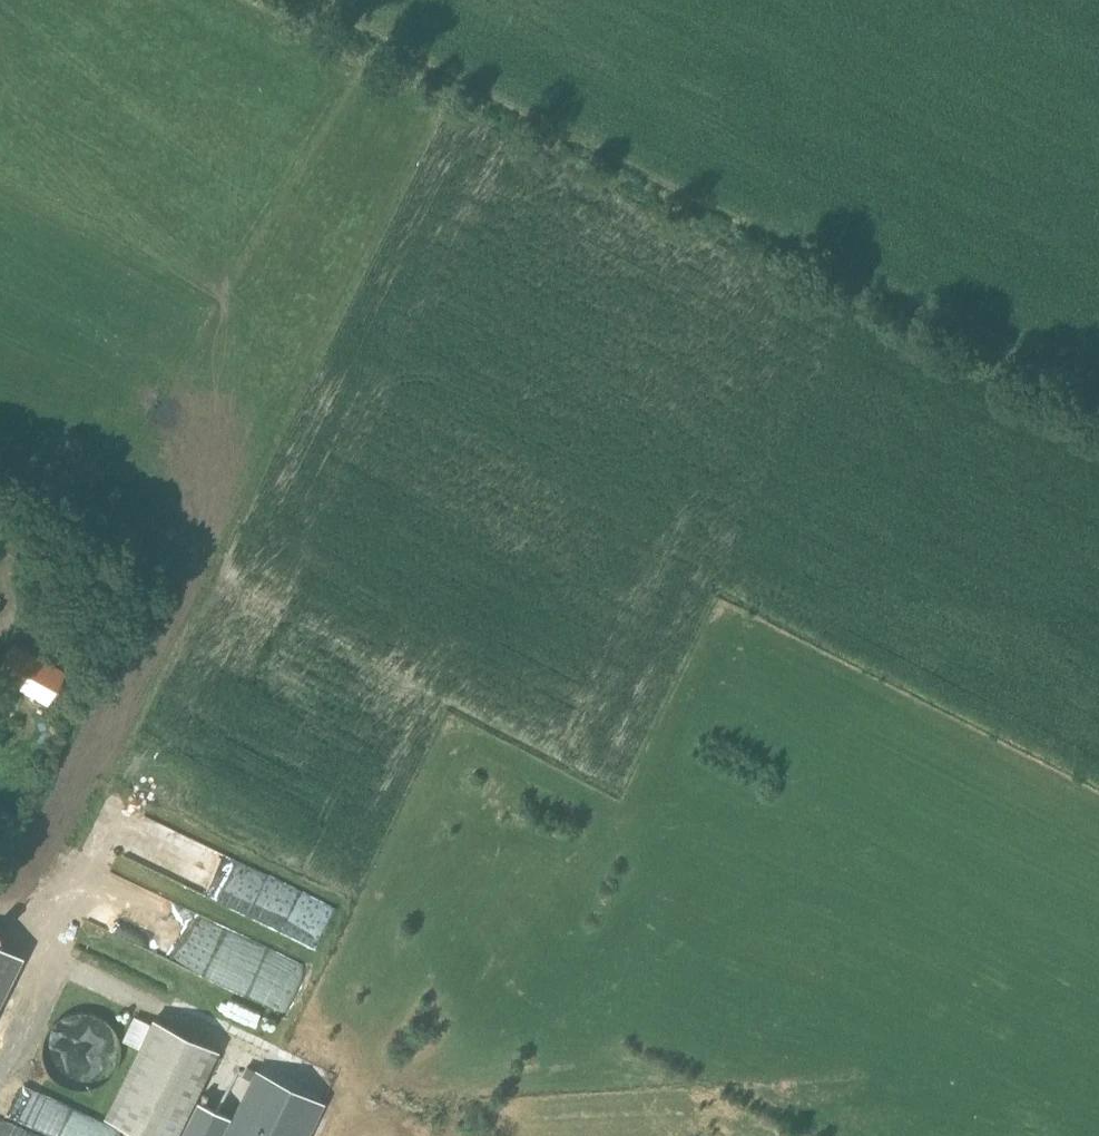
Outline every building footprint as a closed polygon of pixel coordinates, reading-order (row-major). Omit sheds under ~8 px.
[(66,671),(12,642),(0,665),(0,679),(48,705),(66,671)] [(15,953),(0,946),(0,984),(15,953)] [(31,1070),(81,1089),(92,1060),(101,1063),(111,1033),(52,1012),(31,1070)] [(229,1055),(153,1019),(106,1116),(148,1135),(190,1135),(229,1055)] [(322,1103),(260,1072),(229,1135),(306,1135),(322,1103)]
